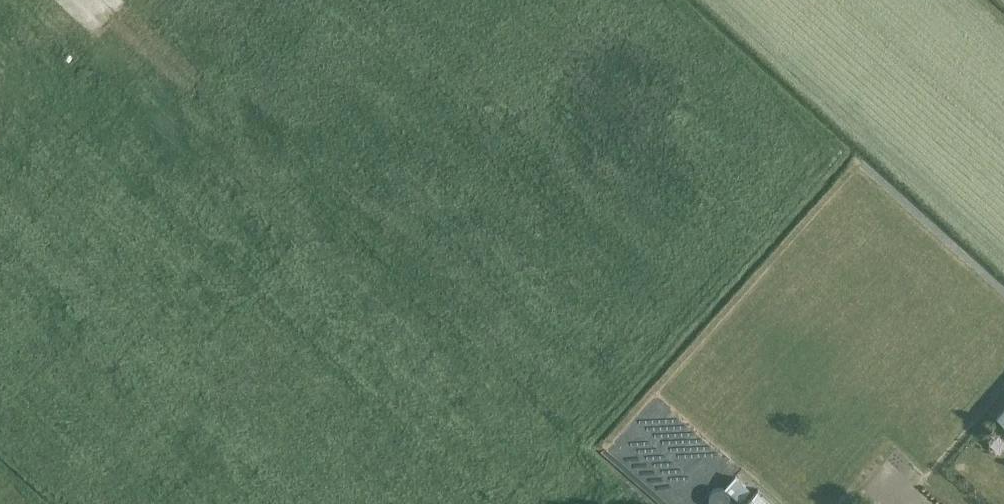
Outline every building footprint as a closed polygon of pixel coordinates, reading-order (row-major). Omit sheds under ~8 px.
[(757,488),(754,491),(735,475),(724,488),(742,503),(776,503),(757,488)] [(719,488),(716,488),(712,490),(710,493),(708,496),(708,500),(709,503),(730,503),(731,500),(730,496),(729,493),(726,490),(723,488),(719,488)]
